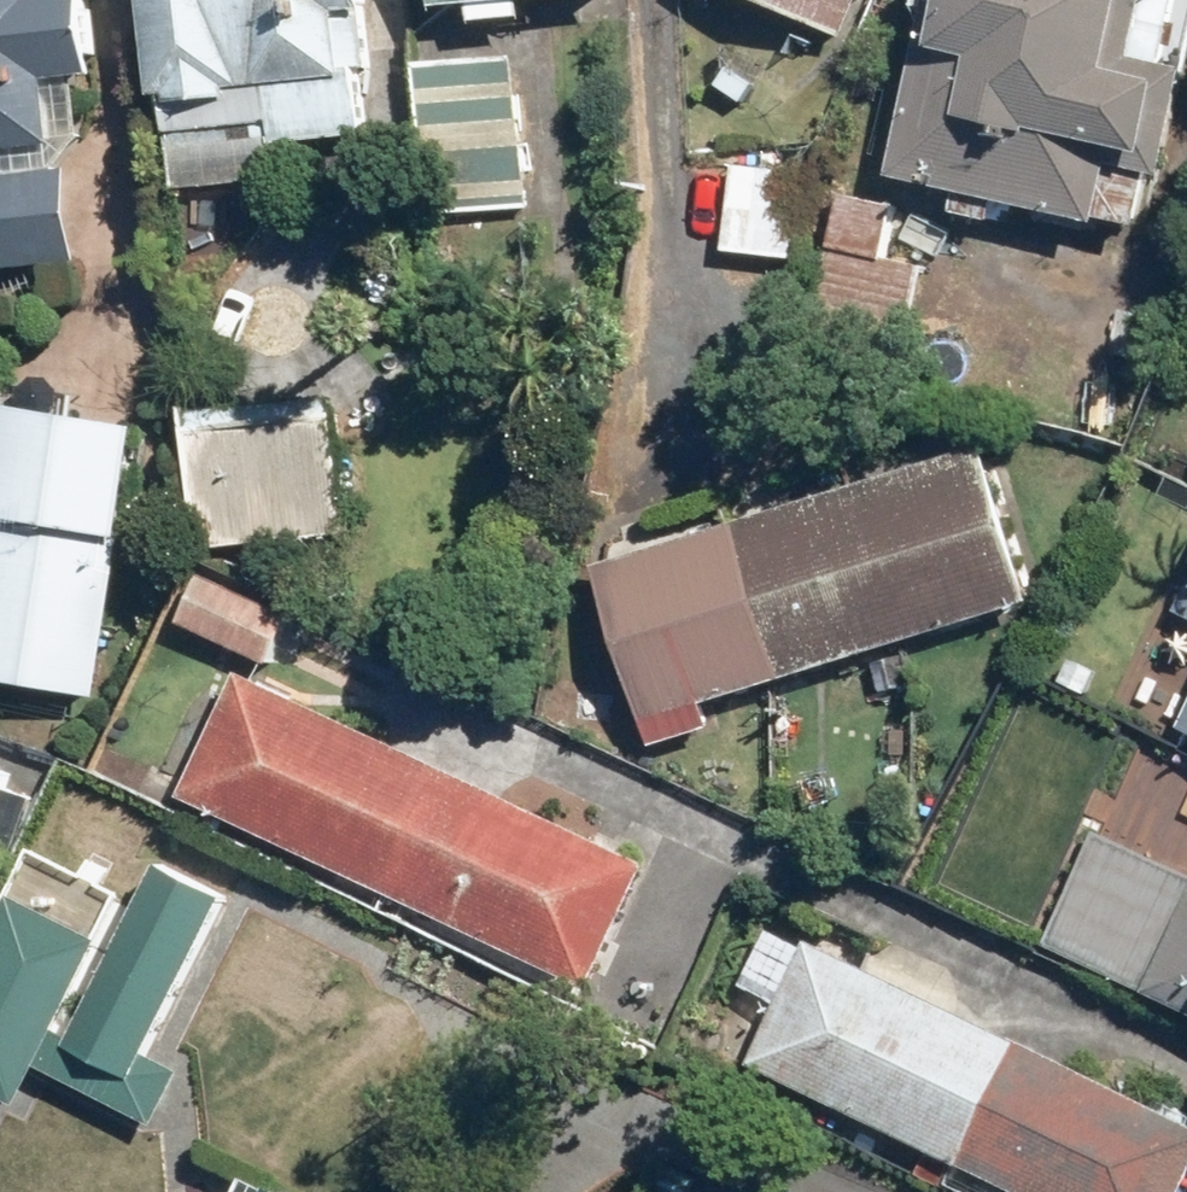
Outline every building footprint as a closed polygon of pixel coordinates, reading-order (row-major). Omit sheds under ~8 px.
[(54,144),(48,78),(101,73),(94,0),(0,0),(0,148),(54,144)] [(158,100),(168,99),(173,147),(269,138),(269,144),(366,135),(359,67),(370,66),(364,9),(369,9),(368,0),(149,0),(158,100)] [(842,33),(857,0),(768,0),(842,33)] [(890,177),(1097,226),(1111,168),(1166,181),(1186,91),(1186,73),(1138,61),(1152,3),(1156,0),(932,0),(890,177)] [(516,51),(415,61),(430,216),(531,207),(516,51)] [(812,170),(734,161),(723,250),(802,259),(812,170)] [(0,170),(0,268),(80,261),(72,165),(0,170)] [(892,205),(840,193),(805,344),(899,365),(923,264),(881,254),(892,205)] [(338,398),(186,411),(197,548),(350,535),(338,398)] [(0,405),(0,682),(100,698),(145,429),(0,405)] [(980,445),(598,564),(647,722),(1030,604),(980,445)] [(290,614),(204,572),(181,618),(268,660),(290,614)] [(648,865),(242,672),(182,796),(588,989),(648,865)] [(0,767),(0,815),(16,773),(0,767)] [(1105,857),(1086,896),(1076,891),(1051,943),(1151,989),(1149,993),(1186,1010),(1186,895),(1105,857)] [(168,860),(58,1075),(167,1130),(200,1066),(152,1042),(230,891),(168,860)] [(0,934),(0,1068),(31,1085),(108,936),(22,892),(0,934)] [(808,942),(749,1066),(1013,1191),(1186,1191),(1186,1122),(808,942)] [(270,1184),(266,1191),(287,1191),(270,1184)]
